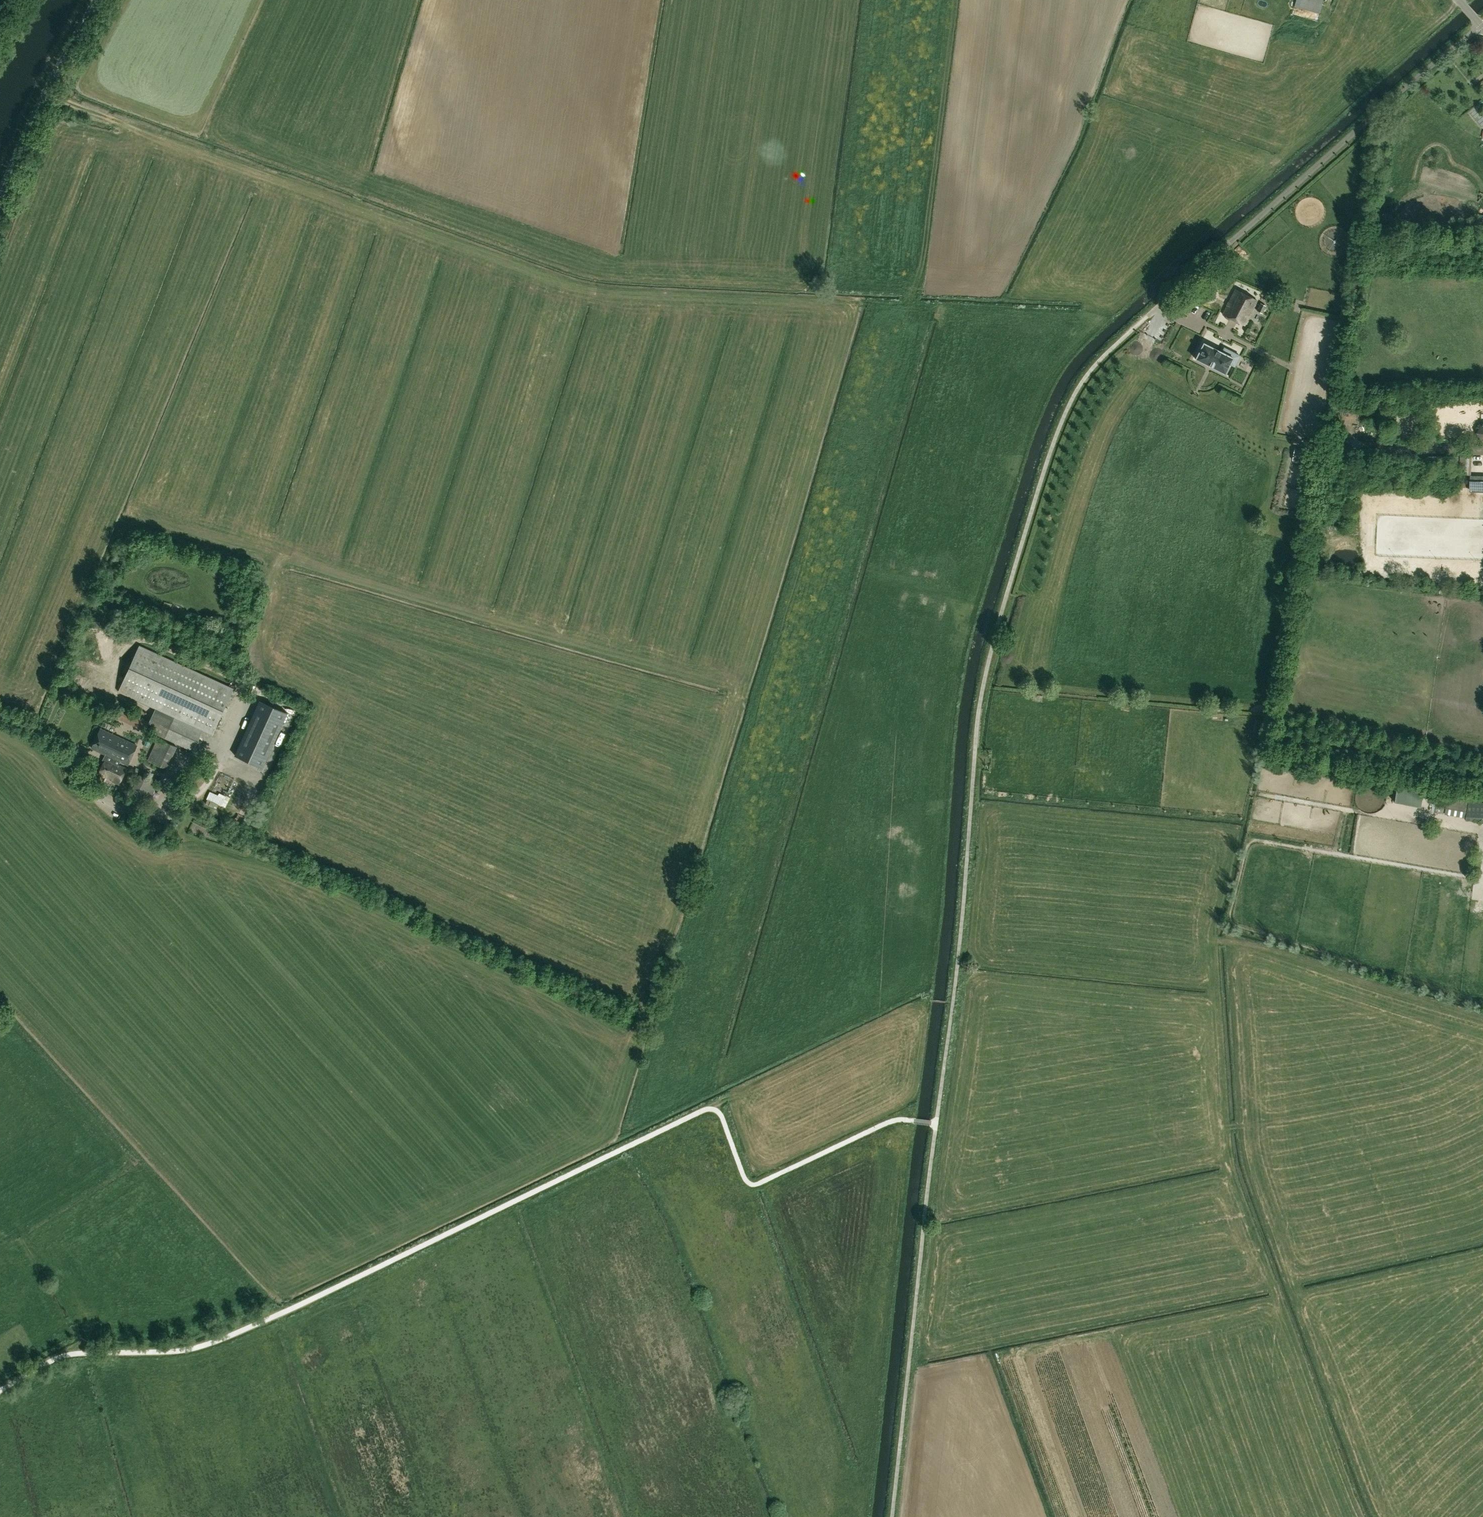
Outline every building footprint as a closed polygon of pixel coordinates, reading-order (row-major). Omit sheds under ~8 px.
[(1320,13),(1323,0),(1296,0),(1295,6),(1320,13)] [(1244,325),(1257,300),(1235,289),(1223,314),(1244,325)] [(1257,311),(1262,314),(1266,306),(1260,303),(1257,311)] [(1203,342),(1195,359),(1225,374),(1230,363),(1234,366),(1239,355),(1224,347),(1222,352),(1203,342)] [(1315,457),(1295,452),(1293,461),(1313,465),(1315,457)] [(1457,472),(1468,473),(1470,453),(1459,452),(1457,472)] [(1470,475),(1470,492),(1482,492),(1482,476),(1470,475)] [(139,645),(118,691),(155,708),(150,721),(122,708),(118,718),(146,731),(146,729),(165,737),(193,751),(203,730),(212,734),(233,688),(139,645)] [(262,768),(287,713),(260,700),(235,755),(262,768)] [(103,758),(113,762),(114,759),(127,765),(136,745),(100,729),(91,748),(105,754),(103,758)] [(148,760),(166,769),(176,747),(157,739),(148,760)] [(113,762),(103,758),(102,759),(104,760),(99,774),(113,780),(112,781),(118,784),(126,768),(113,762)] [(139,775),(128,799),(143,806),(146,801),(149,802),(158,783),(139,775)] [(209,791),(204,801),(214,806),(219,795),(209,791)] [(1443,814),(1447,795),(1435,793),(1432,811),(1443,814)] [(1482,821),(1482,803),(1481,803),(1482,800),(1448,796),(1445,814),(1466,817),(1466,820),(1482,821)]
